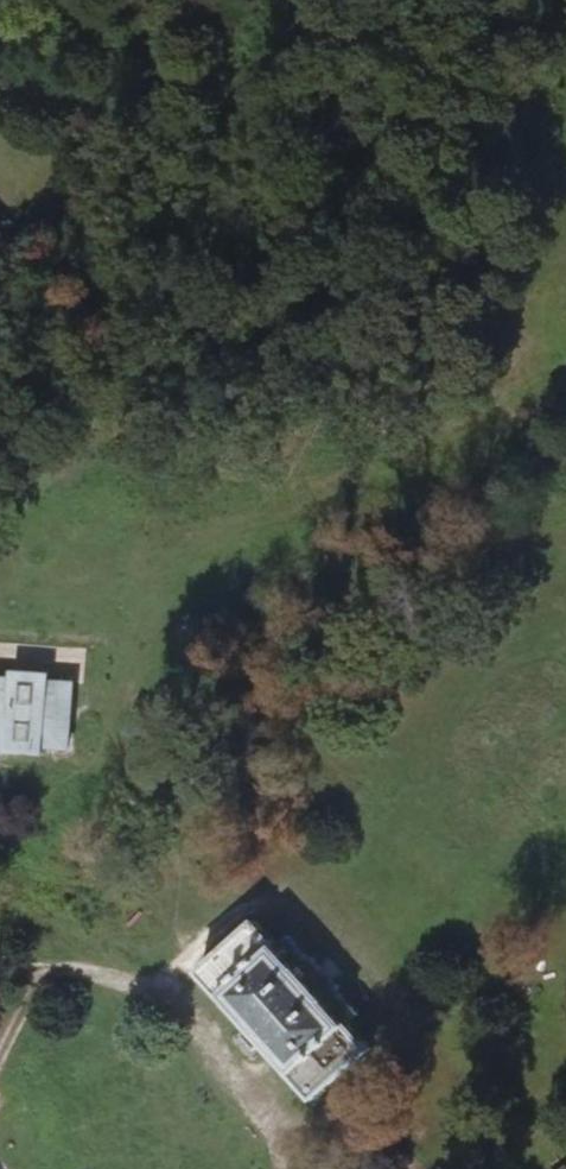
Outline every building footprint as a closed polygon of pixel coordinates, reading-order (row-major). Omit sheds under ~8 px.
[(66,684),(41,683),(41,674),(7,673),(7,679),(0,679),(0,752),(36,753),(37,748),(64,749),(66,684)] [(371,1064),(254,936),(199,986),(316,1114),(371,1064)]
